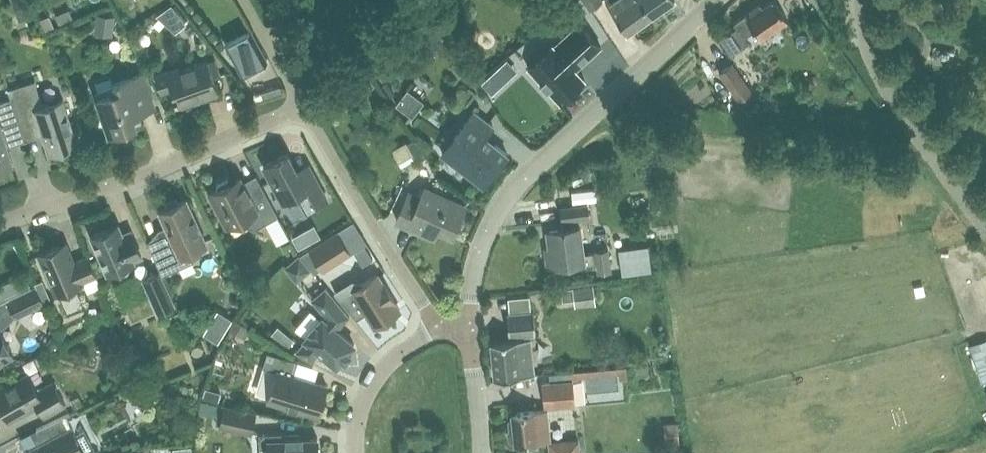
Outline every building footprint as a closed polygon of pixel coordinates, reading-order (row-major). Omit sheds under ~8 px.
[(19,20),(32,16),(26,0),(12,0),(19,20)] [(185,17),(171,0),(170,0),(156,11),(170,29),(185,17)] [(651,13),(642,0),(607,0),(614,11),(627,30),(651,13)] [(651,13),(669,0),(642,0),(651,13)] [(731,29),(720,37),(731,53),(742,45),(748,41),(745,36),(755,29),(761,37),(787,18),(774,0),(770,0),(762,5),(760,2),(744,14),(734,22),(736,26),(731,29)] [(54,26),(49,15),(38,20),(43,31),(54,26)] [(99,16),(97,32),(113,34),(115,18),(99,16)] [(183,27),(192,38),(199,32),(191,21),(183,27)] [(526,70),(559,104),(583,82),(573,72),(579,66),(581,69),(600,51),(579,27),(552,49),(551,48),(526,70)] [(250,29),(225,43),(242,73),(267,59),(250,29)] [(298,61),(304,58),(298,47),(293,50),(298,61)] [(166,69),(154,74),(161,92),(172,88),(178,108),(219,93),(207,60),(189,66),(181,69),(182,72),(169,77),(166,69)] [(732,62),(718,72),(738,99),(752,90),(732,62)] [(356,83),(369,75),(364,67),(351,75),(356,83)] [(493,72),(484,81),(493,91),(503,83),(493,72)] [(115,91),(98,97),(102,109),(100,122),(107,124),(110,132),(135,123),(132,114),(154,106),(142,74),(113,84),(115,91)] [(363,82),(368,91),(375,87),(370,78),(363,82)] [(410,106),(425,91),(412,78),(397,93),(410,106)] [(8,88),(11,97),(23,134),(40,128),(48,153),(77,143),(71,124),(63,99),(43,105),(35,79),(8,88)] [(11,97),(0,101),(0,169),(13,164),(5,140),(23,134),(11,97)] [(323,104),(331,118),(342,111),(335,98),(323,104)] [(751,106),(754,111),(761,106),(757,101),(751,106)] [(493,126),(477,114),(473,110),(441,152),(483,185),(507,153),(485,136),(493,126)] [(418,162),(426,157),(414,138),(406,143),(418,162)] [(308,164),(297,170),(287,152),(263,165),(282,201),(297,193),(306,210),(327,199),(308,164)] [(216,185),(218,188),(208,193),(226,226),(243,218),(247,226),(255,228),(278,215),(259,180),(246,187),(240,176),(232,180),(229,175),(217,181),(216,185)] [(465,206),(424,187),(420,197),(409,192),(396,218),(424,231),(428,222),(453,233),(465,206)] [(148,240),(147,240),(162,275),(194,260),(189,251),(207,243),(186,198),(178,201),(177,198),(165,203),(167,207),(159,210),(169,233),(149,242),(148,240)] [(561,207),(563,220),(589,217),(587,203),(561,207)] [(353,219),(339,225),(349,249),(364,242),(353,219)] [(129,263),(134,261),(142,257),(138,248),(130,230),(122,233),(118,224),(91,235),(107,272),(112,270),(114,274),(119,275),(127,272),(130,267),(129,263)] [(611,268),(609,255),(608,246),(595,248),(595,250),(583,251),(580,226),(547,230),(550,252),(546,252),(548,267),(597,260),(598,270),(611,268)] [(320,267),(322,269),(351,252),(337,231),(303,253),(314,271),(320,267)] [(300,233),(293,236),(299,247),(304,244),(306,243),(300,233)] [(651,236),(621,239),(623,263),(653,261),(651,236)] [(66,240),(54,245),(37,253),(55,295),(84,283),(84,281),(96,275),(88,255),(75,260),(66,240)] [(367,248),(356,254),(363,264),(373,258),(367,248)] [(299,254),(296,256),(285,265),(296,279),(310,267),(299,254)] [(158,312),(174,304),(159,271),(143,279),(158,312)] [(376,275),(363,283),(360,278),(336,294),(357,318),(365,313),(374,327),(393,315),(388,309),(395,304),(393,302),(394,301),(382,283),(382,284),(376,275)] [(42,279),(35,281),(36,284),(40,291),(46,288),(42,279)] [(11,295),(8,297),(14,311),(15,313),(44,299),(40,291),(36,284),(20,291),(11,295)] [(593,284),(572,287),(575,306),(596,302),(593,284)] [(306,340),(297,350),(312,358),(319,350),(336,365),(354,344),(335,328),(348,313),(327,287),(313,298),(325,314),(327,315),(324,318),(322,317),(304,338),(306,340)] [(506,288),(507,310),(532,309),(531,287),(506,288)] [(0,323),(2,320),(4,318),(6,316),(8,315),(14,311),(8,297),(0,301),(0,324),(0,323)] [(495,377),(515,375),(534,374),(530,337),(529,333),(535,333),(533,311),(507,313),(509,335),(512,335),(512,339),(491,341),(495,377)] [(251,327),(235,318),(229,328),(245,338),(251,327)] [(212,321),(205,332),(219,340),(226,329),(212,321)] [(13,354),(0,331),(0,361),(13,354)] [(286,332),(279,339),(287,346),(293,338),(286,332)] [(279,355),(267,352),(263,366),(276,370),(267,399),(299,408),(318,414),(327,385),(294,374),(298,361),(279,355)] [(983,381),(985,380),(985,352),(974,356),(983,381)] [(126,384),(138,379),(130,362),(122,365),(120,372),(126,384)] [(0,391),(0,406),(8,420),(36,404),(44,416),(61,406),(65,404),(52,382),(41,388),(36,387),(28,374),(0,391)] [(155,386),(140,380),(135,393),(151,398),(155,386)] [(574,404),(572,380),(543,383),(545,407),(574,404)] [(220,392),(205,387),(202,397),(217,402),(220,392)] [(251,432),(255,413),(224,406),(220,425),(251,432)] [(550,439),(547,409),(512,413),(513,427),(508,428),(507,430),(507,439),(511,442),(515,441),(515,443),(535,440),(550,439)] [(28,449),(31,452),(85,452),(65,413),(54,419),(36,428),(43,441),(28,449)] [(678,422),(664,422),(665,443),(680,443),(678,422)] [(259,432),(259,447),(260,452),(318,452),(318,437),(303,438),(303,434),(287,435),(286,432),(266,432),(259,432)] [(549,441),(550,452),(581,452),(579,437),(549,441)]
